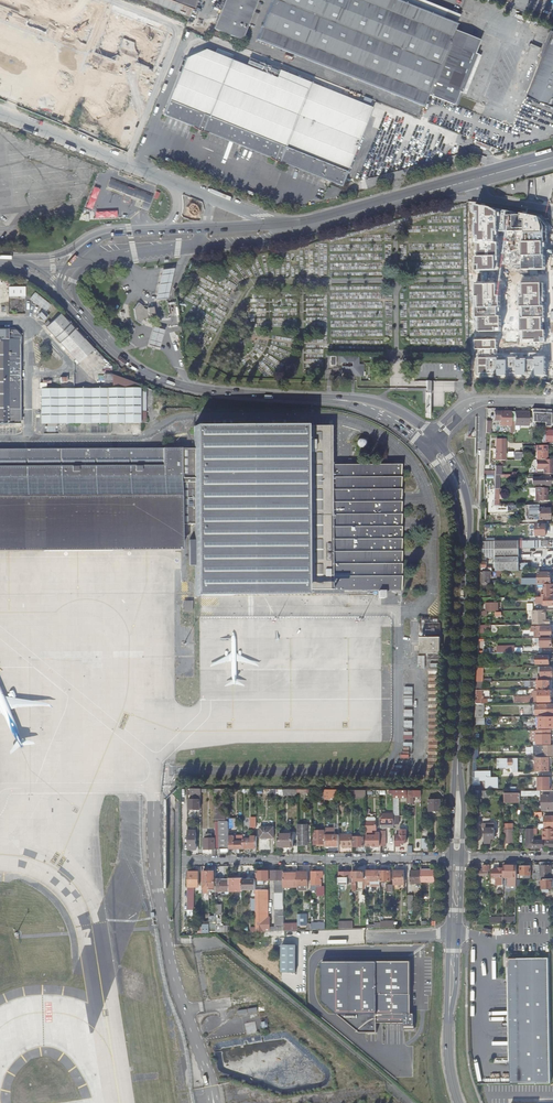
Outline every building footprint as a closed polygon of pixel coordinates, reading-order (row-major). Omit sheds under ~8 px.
[(112,2),(106,0),(0,0),(0,36),(89,68),(112,2)] [(191,12),(196,0),(161,0),(191,12)] [(241,40),(257,0),(224,0),(212,29),(241,40)] [(459,91),(475,53),(480,39),(453,29),(456,23),(398,0),(272,0),(256,40),(422,106),(427,94),(454,105),(459,91)] [(117,10),(104,50),(169,72),(183,32),(117,10)] [(552,105),(552,30),(528,96),(552,105)] [(542,48),(547,37),(532,31),(527,43),(542,48)] [(206,132),(234,62),(230,60),(232,56),(216,49),(214,54),(204,50),(185,58),(184,60),(182,59),(177,71),(180,72),(163,115),(206,132)] [(475,53),(459,91),(462,92),(478,54),(475,53)] [(234,62),(206,132),(283,162),(314,84),(259,63),(258,66),(248,62),(246,66),(234,62)] [(372,107),(314,84),(283,162),(341,185),(372,107)] [(87,128),(97,101),(85,96),(77,118),(82,120),(80,126),(87,128)] [(111,189),(124,195),(128,187),(114,181),(111,189)] [(328,187),(323,199),(338,195),(340,188),(332,185),(331,187),(328,187)] [(87,207),(93,209),(99,188),(93,186),(87,207)] [(132,189),(129,196),(138,200),(141,201),(143,202),(147,194),(144,193),(132,189)] [(492,208),(476,205),(477,271),(500,271),(499,243),(497,243),(497,232),(499,232),(500,212),(492,208)] [(522,215),(507,216),(507,232),(526,232),(527,242),(524,243),(524,270),(546,270),(547,228),(540,218),(522,214),(522,215)] [(174,268),(162,270),(155,300),(167,298),(174,268)] [(498,296),(498,284),(476,285),(476,297),(479,297),(479,308),(477,308),(477,318),(480,318),(480,333),(496,332),(496,329),(502,329),(501,316),(498,316),(498,307),(501,307),(500,296),(498,296)] [(545,301),(545,284),(521,285),(521,307),(523,307),(523,317),(521,317),(521,331),(524,331),(524,341),(535,341),(535,343),(546,343),(546,331),(542,331),(542,318),(545,317),(545,307),(541,307),(541,301),(545,301)] [(25,287),(9,287),(9,296),(25,296),(25,287)] [(45,300),(36,292),(31,299),(40,306),(45,300)] [(157,320),(157,317),(158,317),(157,306),(148,307),(148,309),(145,309),(138,304),(134,310),(137,320),(144,323),(145,319),(152,318),(152,321),(157,320)] [(76,359),(78,362),(79,363),(94,348),(60,313),(45,327),(55,337),(54,338),(55,339),(56,338),(60,342),(59,343),(60,344),(61,343),(76,359)] [(164,330),(153,327),(148,345),(159,348),(164,330)] [(20,424),(20,336),(16,332),(2,332),(0,332),(0,424),(20,424)] [(499,361),(498,339),(475,339),(475,350),(479,350),(479,358),(477,358),(477,376),(546,375),(546,357),(535,357),(535,360),(528,360),(528,359),(518,359),(518,357),(508,357),(508,361),(499,361)] [(57,361),(61,358),(63,356),(48,341),(47,343),(43,346),(57,361)] [(346,372),(350,372),(350,377),(359,377),(359,375),(361,375),(361,363),(355,363),(355,361),(356,361),(356,356),(350,356),(350,357),(340,357),(340,362),(345,362),(345,361),(350,361),(350,366),(340,366),(340,373),(346,373),(346,372)] [(140,384),(122,378),(112,375),(104,375),(104,383),(112,383),(112,385),(112,389),(41,389),(41,424),(146,423),(146,388),(140,386),(140,384)] [(532,414),(532,422),(532,427),(538,427),(538,425),(540,424),(540,427),(543,427),(551,427),(550,425),(552,425),(552,411),(552,410),(532,410),(532,414)] [(515,431),(515,425),(515,412),(498,412),(498,420),(504,420),(511,421),(511,425),(511,433),(514,433),(514,431),(515,431)] [(529,422),(532,422),(532,414),(529,414),(529,412),(515,412),(515,425),(519,425),(519,422),(529,422)] [(178,449),(177,449),(179,550),(181,550),(181,529),(184,529),(184,525),(194,525),(195,540),(188,540),(189,566),(195,566),(195,595),(199,595),(213,595),(226,596),(263,596),(270,596),(300,596),(338,596),(338,591),(378,592),(378,602),(384,602),(384,592),(401,592),(401,559),(401,551),(401,528),(401,520),(400,503),(400,494),(400,465),(393,465),(387,465),(352,465),(350,465),(331,465),(331,463),(330,426),(194,427),(194,449),(183,449),(178,449)] [(539,443),(545,443),(545,442),(552,442),(552,427),(551,427),(543,427),(543,432),(545,432),(545,436),(542,435),(542,440),(539,440),(539,443)] [(366,444),(366,443),(366,441),(365,440),(364,439),(363,438),(362,438),(361,438),(359,438),(358,438),(357,439),(356,440),(356,441),(355,443),(356,444),(356,445),(357,446),(358,447),(359,448),(361,448),(362,448),(363,447),(364,446),(365,445),(366,444)] [(497,441),(497,443),(496,461),(499,461),(499,459),(505,459),(505,441),(497,441)] [(537,460),(547,460),(546,444),(536,444),(537,460)] [(179,550),(177,449),(0,450),(0,551),(179,550)] [(552,474),(552,465),(536,465),(536,469),(543,469),(544,474),(552,474)] [(550,486),(550,476),(540,476),(540,478),(533,478),(533,484),(541,484),(541,486),(550,486)] [(547,488),(530,488),(530,494),(532,496),(536,496),(536,500),(547,500),(547,488)] [(528,505),(525,505),(526,520),(538,520),(549,519),(549,509),(538,509),(538,505),(528,505)] [(546,523),(536,524),(536,535),(546,535),(546,523)] [(500,571),(520,571),(519,547),(519,541),(495,541),(495,545),(495,557),(496,571),(497,571),(500,571)] [(482,558),(495,557),(495,545),(483,546),(482,558)] [(487,562),(482,562),(482,572),(491,571),(492,571),(492,567),(487,567),(487,562)] [(482,572),(481,583),(490,583),(490,575),(491,575),(491,571),(482,572)] [(523,585),(539,584),(539,583),(552,583),(551,572),(539,573),(539,579),(530,580),(529,579),(523,579),(523,585)] [(552,596),(552,584),(545,584),(545,591),(542,591),(542,596),(545,596),(552,596)] [(486,610),(500,610),(499,602),(486,602),(486,610)] [(550,619),(546,619),(545,619),(545,617),(546,617),(545,610),(532,610),(533,624),(551,624),(550,619)] [(426,638),(420,637),(420,653),(441,653),(441,623),(426,623),(426,630),(432,629),(435,629),(435,632),(432,632),(432,631),(426,631),(426,638)] [(531,626),(531,631),(535,631),(535,637),(552,636),(552,626),(531,626)] [(552,638),(532,638),(532,639),(536,639),(535,643),(541,643),(541,647),(550,647),(550,644),(552,643),(552,638)] [(550,656),(537,656),(537,664),(550,664),(550,656)] [(552,667),(541,667),(542,672),(542,677),(542,680),(550,680),(551,680),(551,676),(552,676),(552,673),(552,667)] [(550,689),(550,680),(542,680),(539,681),(539,684),(537,684),(537,686),(539,686),(539,689),(550,689)] [(480,690),(477,690),(476,704),(487,704),(487,702),(480,702),(480,690)] [(537,691),(537,696),(539,696),(539,702),(552,702),(551,691),(537,691)] [(535,715),(552,714),(552,704),(535,705),(535,715)] [(539,728),(539,729),(552,728),(552,717),(539,717),(539,728)] [(537,740),(537,745),(551,744),(551,730),(537,730),(537,731),(537,740)] [(534,745),(534,756),(552,756),(552,745),(537,745),(534,745)] [(536,772),(549,772),(549,758),(536,758),(536,772)] [(502,759),(502,766),(507,765),(508,768),(514,768),(513,760),(509,760),(509,759),(502,759)] [(491,778),(491,772),(476,772),(476,778),(481,778),(481,781),(487,781),(487,788),(498,788),(498,777),(491,778)] [(215,789),(216,799),(228,799),(228,790),(221,790),(221,789),(215,789)] [(476,791),(477,816),(481,816),(481,797),(490,797),(490,791),(476,791)] [(543,810),(552,810),(552,795),(542,795),(543,810)] [(200,800),(190,800),(190,809),(200,810),(200,800)] [(430,800),(430,811),(441,811),(441,800),(430,800)] [(216,803),(216,821),(226,821),(226,810),(226,803),(216,803)] [(230,847),(230,841),(230,810),(226,810),(226,821),(216,821),(216,838),(216,849),(230,849),(230,847)] [(394,828),(394,824),(394,816),(394,814),(381,814),(382,828),(394,828)] [(545,825),(545,828),(550,828),(550,827),(552,827),(552,816),(545,817),(545,820),(546,820),(547,824),(545,824),(545,825)] [(367,845),(381,846),(381,833),(377,833),(377,835),(373,836),(373,830),(377,830),(377,822),(367,822),(367,841),(367,845)] [(308,845),(308,841),(308,825),(298,825),(298,835),(300,835),(300,844),(308,845)] [(275,826),(261,827),(261,838),(275,838),(275,826)] [(490,844),(491,843),(491,839),(495,839),(495,828),(485,828),(486,845),(490,846),(490,844)] [(504,829),(505,843),(514,843),(514,829),(504,829)] [(543,829),(543,839),(549,839),(549,838),(552,838),(552,829),(543,829)] [(188,830),(188,850),(197,849),(197,831),(188,830)] [(396,835),(396,846),(401,846),(401,843),(407,843),(406,830),(401,830),(400,835),(396,835)] [(315,844),(326,844),(326,835),(326,831),(315,831),(315,844)] [(216,849),(216,838),(212,838),(212,834),(206,834),(206,838),(205,838),(205,849),(216,849)] [(294,834),(279,834),(279,847),(294,847),(294,834)] [(339,835),(326,835),(326,844),(326,847),(339,847),(339,835)] [(343,847),(353,847),(353,835),(342,835),(343,847)] [(252,849),(258,848),(257,836),(252,836),(252,839),(244,839),(245,848),(249,848),(252,848),(252,849)] [(364,846),(364,845),(364,841),(364,837),(354,837),(354,847),(364,846)] [(534,840),(534,844),(535,848),(539,848),(539,846),(541,847),(552,846),(552,841),(543,841),(543,840),(534,840)] [(488,871),(490,871),(490,865),(483,865),(483,871),(478,871),(478,875),(488,875),(488,871)] [(517,877),(517,874),(517,869),(514,869),(514,866),(504,865),(504,876),(517,877)] [(552,875),(552,870),(552,865),(549,865),(550,866),(541,866),(541,876),(544,876),(544,879),(552,879),(552,875)] [(496,878),(497,881),(498,881),(499,884),(503,885),(504,878),(503,878),(503,868),(499,868),(499,867),(497,867),(497,869),(493,869),(493,878),(496,878)] [(525,867),(520,867),(521,878),(531,878),(530,867),(525,867)] [(356,880),(364,880),(364,876),(364,872),(360,872),(360,870),(353,870),(353,878),(353,883),(353,892),(357,892),(357,883),(356,883),(356,880)] [(431,870),(421,871),(421,882),(435,882),(435,871),(431,870)] [(283,871),(274,871),(274,880),(276,880),(276,927),(270,927),(270,917),(268,917),(268,890),(257,890),(257,932),(284,931),(284,892),(284,880),(283,880),(283,871)] [(264,880),(270,880),(270,871),(258,871),(258,884),(264,884),(264,880)] [(367,881),(371,881),(376,881),(376,871),(366,871),(366,876),(367,881)] [(371,885),(380,885),(380,881),(380,871),(376,871),(376,881),(371,881),(371,885)] [(380,871),(380,881),(391,881),(391,871),(380,871)] [(394,871),(394,884),(405,885),(405,873),(399,873),(399,871),(394,871)] [(421,883),(421,882),(421,871),(410,871),(411,883),(421,883)] [(188,872),(188,887),(198,887),(199,872),(188,872)] [(298,872),(298,873),(298,887),(298,890),(309,890),(309,872),(298,872)] [(317,883),(322,883),(322,877),(323,877),(323,872),(312,872),(312,877),(312,885),(317,885),(317,883)] [(348,883),(351,883),(351,878),(351,872),(340,872),(340,878),(339,878),(339,885),(341,885),(349,885),(348,883)] [(285,887),(298,887),(298,873),(284,874),(285,887)] [(248,879),(243,880),(243,890),(257,890),(256,880),(251,879),(251,878),(248,878),(248,879)] [(216,891),(230,891),(229,881),(221,881),(221,879),(216,879),(216,891)] [(243,891),(243,890),(243,880),(243,879),(229,879),(229,881),(230,891),(243,891)] [(552,879),(544,879),(542,879),(542,893),(547,893),(547,889),(552,889),(552,879)] [(307,926),(307,920),(305,920),(305,915),(298,915),(298,926),(307,926)] [(218,933),(228,933),(228,925),(222,925),(222,921),(217,921),(217,933),(218,933)] [(508,959),(510,1084),(550,1083),(548,958),(508,959)] [(413,963),(325,963),(325,1002),(340,1015),(362,1033),(379,1033),(379,1023),(407,1023),(407,1030),(417,1030),(417,1015),(413,1015),(413,1010),(413,963)]
